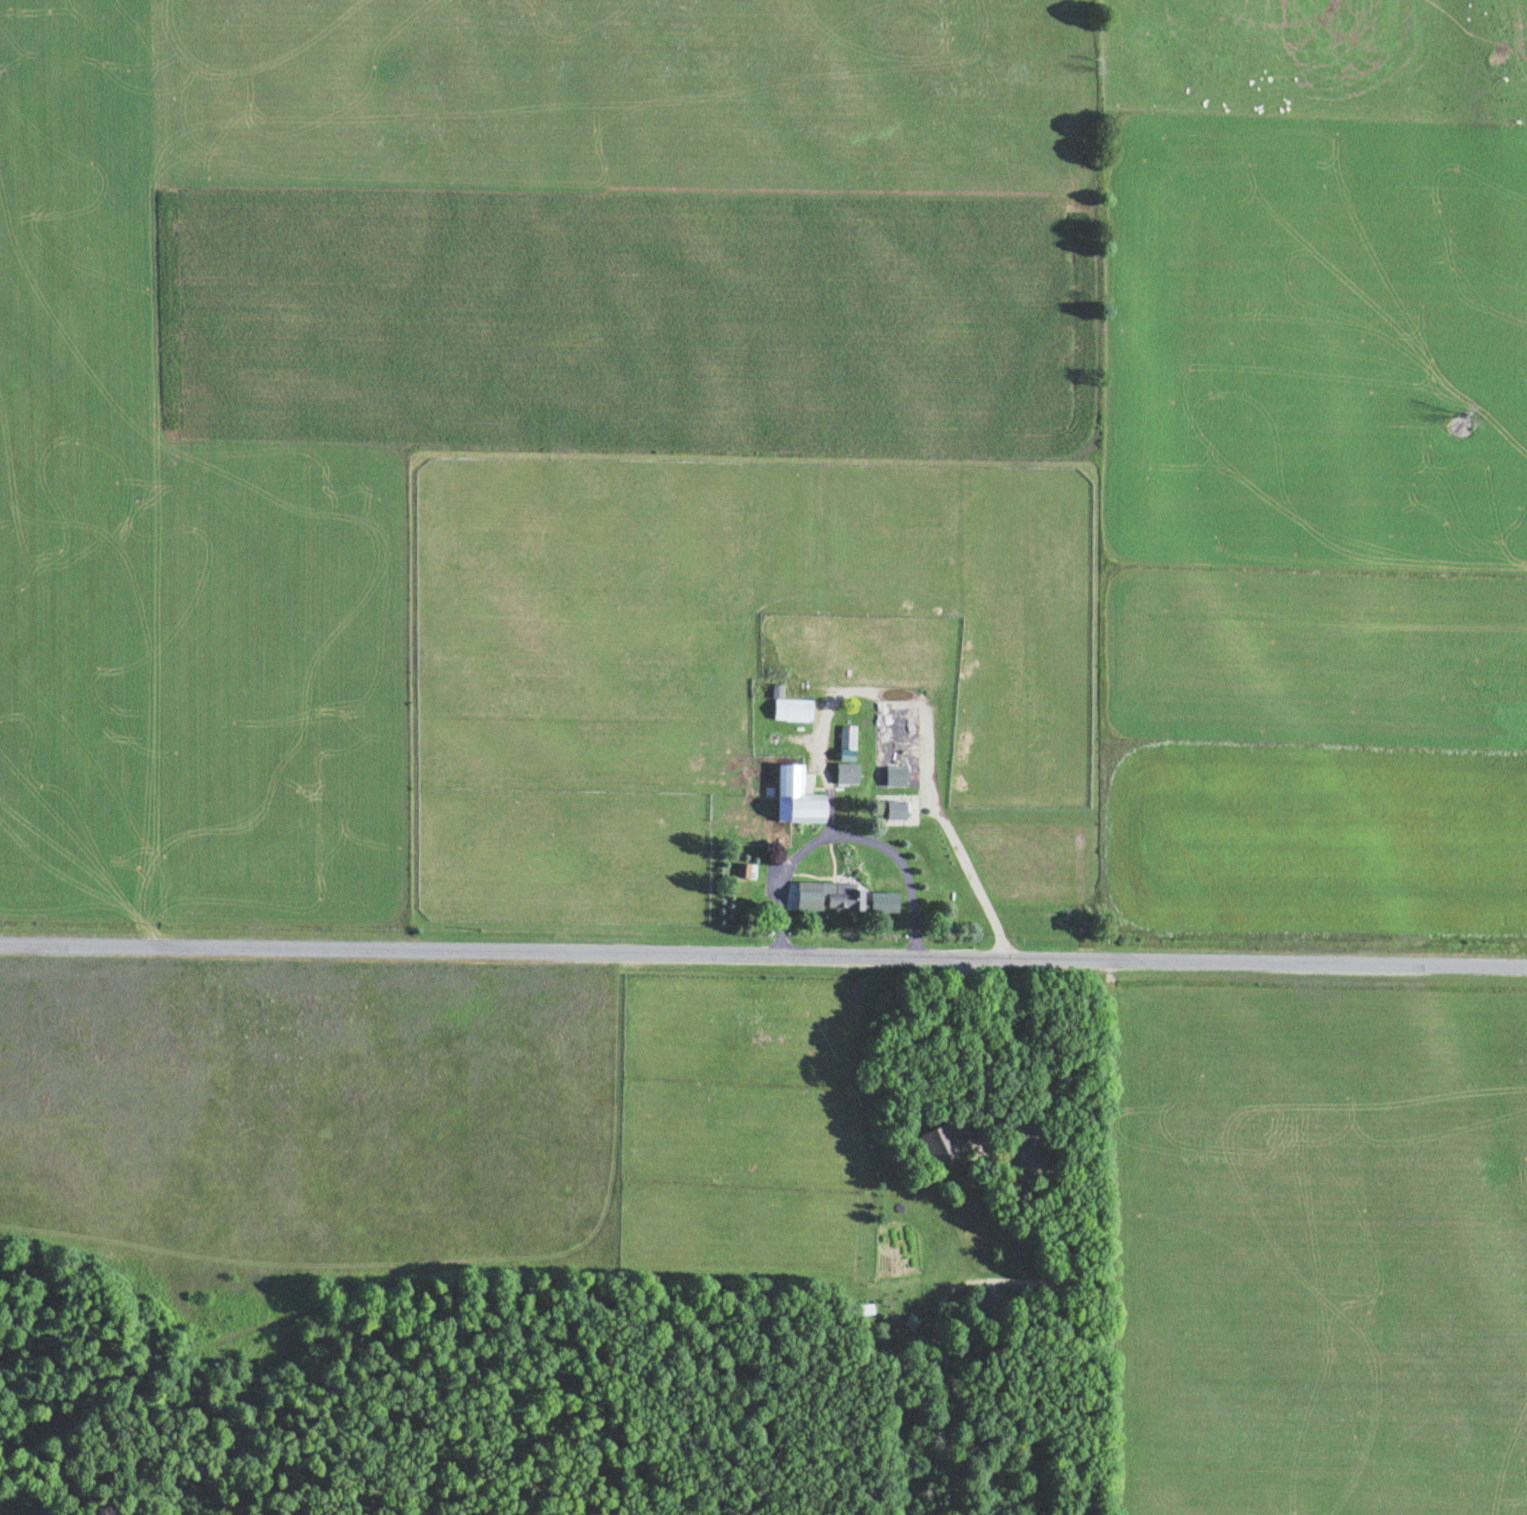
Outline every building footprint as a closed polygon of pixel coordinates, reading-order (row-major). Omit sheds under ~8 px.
[(811,697),(773,697),(773,719),(811,719),(811,697)] [(854,723),(837,723),(837,758),(854,758),(854,723)] [(776,819),(829,819),(829,792),(802,792),(802,761),(777,761),(776,819)] [(834,781),(857,781),(857,761),(834,761),(834,781)] [(906,816),(906,799),(885,799),(885,816),(906,816)] [(819,881),(819,908),(864,908),(864,881),(819,881)] [(959,1151),(948,1122),(918,1133),(930,1163),(959,1151)] [(1050,1165),(1050,1143),(1020,1143),(1020,1165),(1050,1165)] [(902,1322),(912,1329),(920,1319),(909,1311),(902,1322)]
